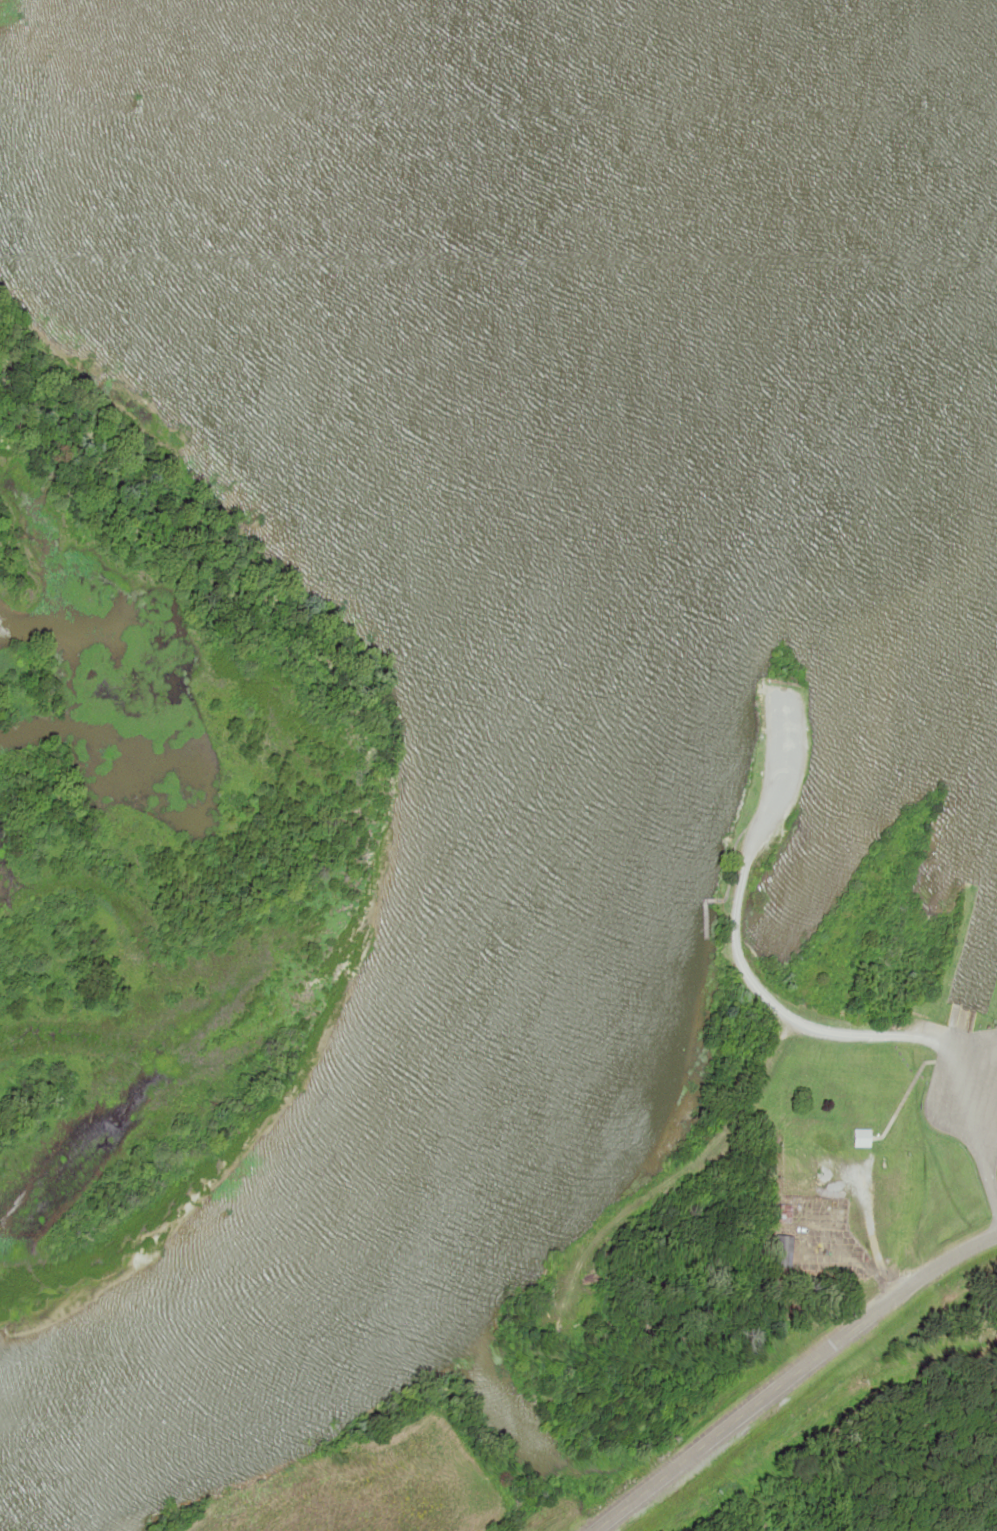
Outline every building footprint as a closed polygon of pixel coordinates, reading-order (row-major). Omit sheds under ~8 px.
[(856,1147),(872,1147),(872,1129),(856,1129),(856,1147)]
